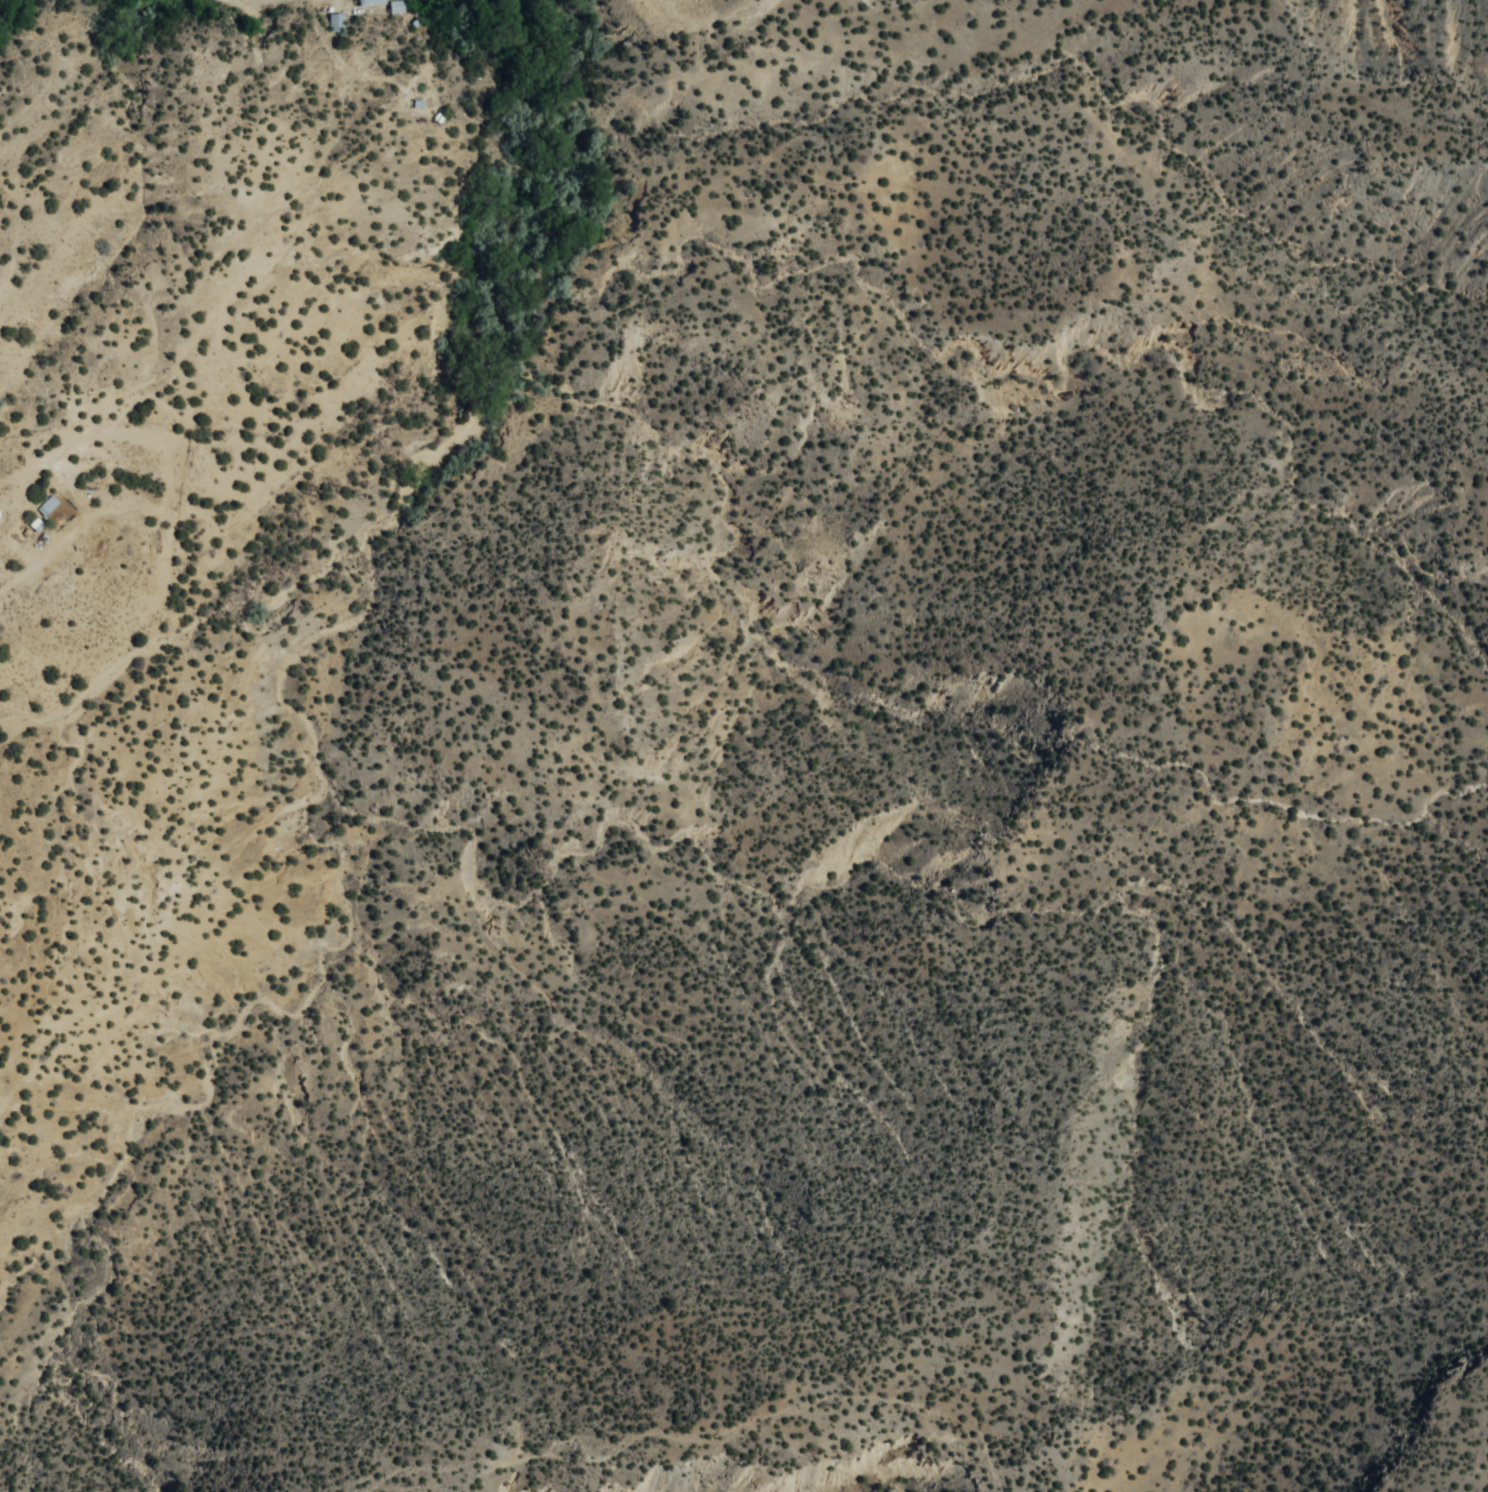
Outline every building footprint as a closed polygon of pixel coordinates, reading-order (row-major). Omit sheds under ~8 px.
[(388,6),(387,0),(359,0),(360,9),(388,6)] [(332,16),(332,34),(346,34),(346,16),(332,16)] [(46,518),(60,505),(53,497),(39,511),(46,518)]
